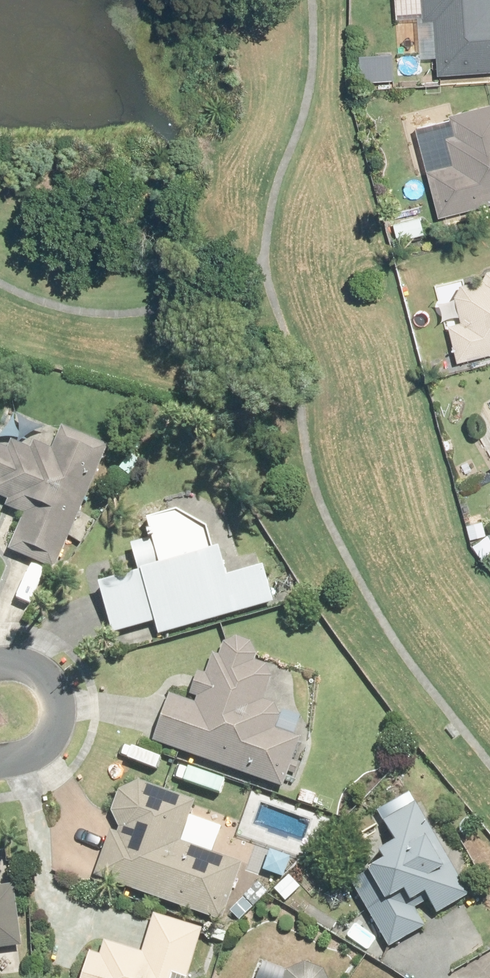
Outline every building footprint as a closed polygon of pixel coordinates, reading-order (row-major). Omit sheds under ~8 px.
[(489,67),(489,7),(485,7),(485,0),(413,0),(414,19),(431,18),(434,70),(489,67)] [(429,222),(489,206),(489,103),(440,117),(445,135),(435,138),(442,162),(415,170),(429,222)] [(419,216),(385,224),(390,245),(424,238),(419,216)] [(451,361),(489,352),(489,271),(481,274),(475,281),(456,286),(450,298),(456,322),(443,326),(451,361)] [(13,550),(58,568),(110,446),(68,428),(58,451),(39,443),(36,449),(17,441),(14,450),(0,444),(0,496),(11,500),(8,506),(28,515),(13,550)] [(104,583),(116,631),(161,620),(164,633),(281,604),(272,566),(236,575),(229,547),(220,549),(215,528),(185,513),(154,520),(158,540),(137,545),(144,573),(104,583)] [(174,693),(156,742),(287,788),(304,739),(280,730),(285,717),(280,707),(267,703),(276,680),(270,666),(258,663),(261,655),(256,644),(241,639),(229,644),(226,654),(218,651),(210,672),(203,669),(193,696),(199,698),(198,701),(174,693)] [(100,875),(226,919),(246,863),(185,842),(200,801),(145,782),(123,791),(117,813),(125,829),(123,834),(116,831),(100,875)] [(356,882),(394,947),(430,927),(417,903),(434,893),(444,910),(472,894),(420,805),(393,821),(404,842),(387,852),(392,861),(356,882)] [(28,947),(19,885),(0,887),(0,951),(28,947)] [(206,930),(160,916),(148,954),(110,943),(106,955),(93,951),(85,977),(191,977),(206,930)] [(329,970),(309,963),(291,971),(289,977),(333,977),(329,970)]
